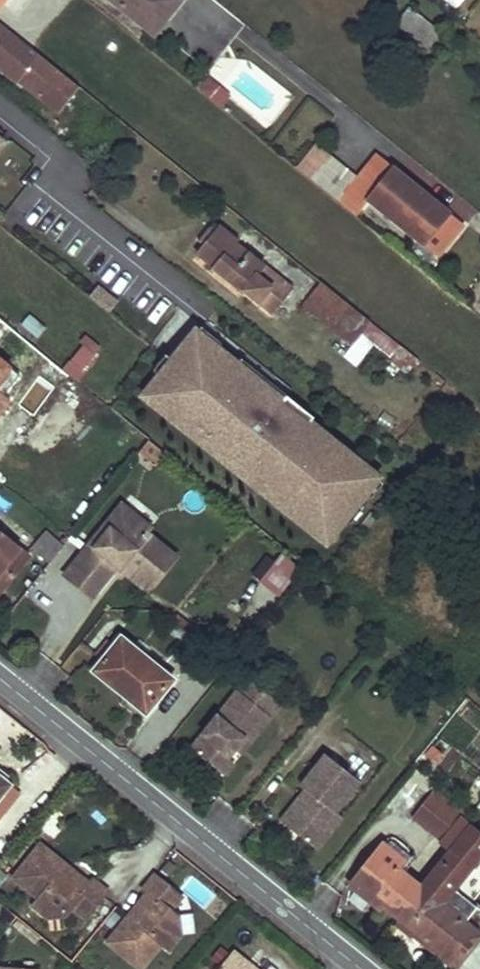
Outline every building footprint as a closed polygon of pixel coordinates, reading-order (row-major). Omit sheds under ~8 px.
[(86,0),(46,0),(109,50),(124,31),(86,0)] [(156,33),(182,0),(114,0),(156,33)] [(442,33),(410,8),(398,23),(429,48),(442,33)] [(16,82),(18,80),(59,113),(79,88),(0,25),(0,69),(16,82)] [(208,79),(200,90),(220,106),(229,96),(208,79)] [(329,160),(313,146),(296,167),(313,181),(329,160)] [(424,245),(425,243),(440,255),(463,226),(449,215),(450,214),(434,201),(431,205),(424,200),(428,196),(394,169),(381,158),(367,167),(355,182),(339,202),(356,216),(368,201),(424,245)] [(355,182),(329,160),(313,181),(339,202),(355,182)] [(431,205),(434,201),(428,196),(424,200),(431,205)] [(238,240),(221,227),(199,255),(215,267),(213,269),(244,294),(247,290),(261,301),(260,303),(272,313),(294,288),(236,242),(238,240)] [(20,265),(11,257),(7,263),(14,271),(20,265)] [(399,346),(321,283),(302,306),(354,347),(363,336),(391,358),(399,346)] [(111,313),(119,303),(100,287),(91,297),(111,313)] [(203,329),(198,336),(219,353),(224,346),(203,329)] [(162,379),(147,398),(167,414),(168,415),(172,410),(188,423),(184,428),(188,431),(207,446),(208,447),(211,443),(227,455),(224,460),(228,463),(246,478),(250,481),(254,477),(270,490),(266,494),(267,495),(286,510),(290,513),(294,509),(310,522),(306,526),(307,527),(327,543),(345,521),(357,506),(365,496),(377,481),(338,449),(337,448),(332,454),(318,442),(322,437),(322,436),(310,427),(298,417),(303,410),(272,385),(267,392),(237,367),(219,353),(198,336),(175,363),(162,379)] [(96,354),(84,345),(68,364),(79,374),(96,354)] [(154,373),(162,379),(175,363),(167,357),(154,373)] [(242,361),(237,367),(267,392),(272,385),(242,361)] [(13,386),(0,376),(0,402),(13,386)] [(167,414),(164,418),(185,435),(188,431),(184,428),(188,423),(172,410),(168,415),(167,414)] [(298,417),(310,427),(316,420),(303,410),(298,417)] [(325,432),(322,436),(322,437),(318,442),(332,454),(337,448),(338,449),(341,445),(325,432)] [(207,446),(204,450),(225,467),(228,463),(224,460),(227,455),(211,443),(208,447),(207,446)] [(243,482),(264,499),(267,495),(266,494),(270,490),(254,477),(250,481),(246,478),(243,482)] [(371,501),(384,486),(377,481),(365,496),(371,501)] [(123,505),(66,574),(76,582),(101,551),(96,547),(124,513),(148,533),(152,528),(123,505)] [(357,506),(345,521),(351,526),(363,511),(357,506)] [(283,514),(304,531),(307,527),(306,526),(310,522),(294,509),(290,513),(286,510),(283,514)] [(101,551),(76,582),(93,596),(115,569),(118,565),(126,571),(150,591),(178,557),(148,533),(124,513),(96,547),(101,551)] [(64,545),(46,531),(39,539),(57,553),(64,545)] [(30,556),(0,532),(0,589),(2,591),(30,556)] [(57,553),(39,539),(32,547),(50,562),(57,553)] [(256,581),(277,597),(300,566),(279,550),(256,581)] [(126,571),(118,565),(115,569),(123,576),(126,571)] [(173,681),(121,638),(114,647),(107,641),(97,654),(103,659),(94,671),(123,695),(126,691),(150,709),(173,681)] [(249,678),(192,748),(220,771),(246,739),(251,743),(282,705),(249,678)] [(150,709),(126,691),(123,695),(146,714),(150,709)] [(226,775),(251,743),(246,739),(220,771),(226,775)] [(289,826),(318,849),(344,817),(338,812),(361,781),(327,754),(303,786),(307,789),(314,795),(289,826)] [(0,776),(0,777),(0,798),(11,784),(0,776)] [(436,788),(432,793),(457,814),(461,809),(436,788)] [(314,795),(307,789),(282,821),(289,826),(314,795)] [(453,850),(423,887),(400,868),(406,860),(385,843),(352,883),(373,901),(376,897),(385,904),(400,916),(399,925),(411,935),(419,933),(457,964),(479,936),(441,904),(472,866),(477,869),(479,865),(479,832),(463,818),(457,814),(432,793),(413,817),(444,842),(450,835),(459,843),(453,850)] [(459,843),(450,835),(444,842),(443,843),(453,850),(459,843)] [(68,865),(42,843),(18,872),(43,893),(35,903),(47,914),(66,911),(73,904),(86,915),(108,889),(95,879),(94,878),(90,883),(81,875),(67,879),(61,873),(68,865)] [(81,875),(68,865),(61,873),(67,879),(81,875)] [(179,894),(155,874),(144,887),(148,891),(140,900),(140,916),(136,921),(128,914),(106,940),(139,967),(161,942),(168,948),(180,934),(172,928),(177,910),(170,905),(179,894)] [(373,901),(381,908),(385,904),(376,897),(373,901)] [(140,916),(140,900),(128,914),(136,921),(140,916)] [(233,948),(217,968),(260,968),(255,965),(252,968),(245,963),(248,960),(233,948)] [(252,968),(255,965),(248,960),(245,963),(252,968)]
